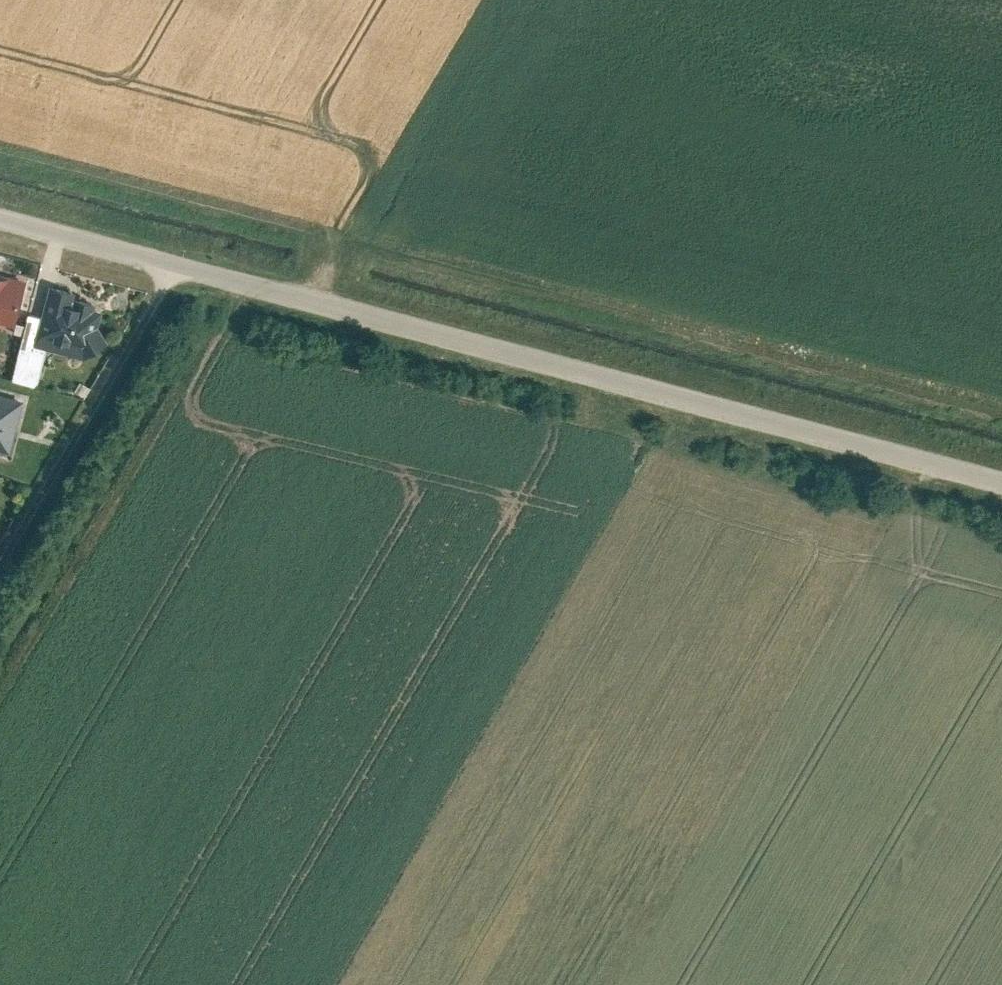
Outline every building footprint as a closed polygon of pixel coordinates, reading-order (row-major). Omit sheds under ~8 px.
[(18,323),(28,279),(0,272),(0,319),(18,323)] [(75,288),(48,282),(34,345),(86,357),(110,341),(100,327),(104,309),(99,308),(100,301),(81,296),(79,303),(72,301),(75,288)] [(11,454),(24,400),(0,394),(0,452),(11,454)]
